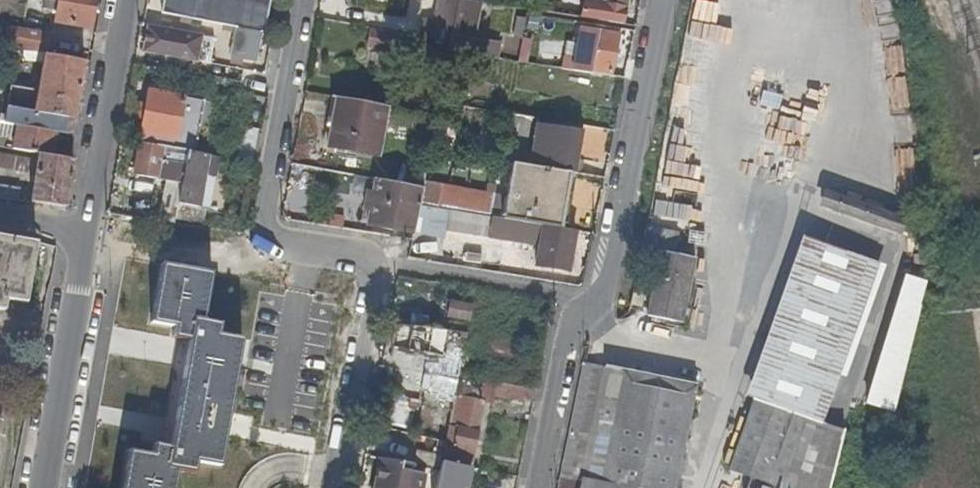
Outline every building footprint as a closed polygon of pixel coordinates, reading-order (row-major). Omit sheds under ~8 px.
[(94,0),(60,0),(56,20),(90,26),(94,0)] [(162,12),(241,25),(236,57),(260,61),(269,0),(164,0),(162,12)] [(435,24),(424,19),(420,37),(451,42),(459,0),(439,0),(435,24)] [(479,1),(472,0),(459,0),(451,42),(450,50),(497,58),(500,43),(472,38),(479,1)] [(540,11),(552,13),(554,1),(547,0),(541,0),(540,11)] [(581,17),(623,23),(627,0),(584,0),(581,17)] [(516,36),(522,37),(525,21),(525,19),(519,18),(516,36)] [(191,45),(213,49),(215,38),(149,26),(145,50),(189,59),(191,45)] [(568,42),(564,68),(591,72),(592,70),(612,75),(620,33),(585,26),(580,44),(568,42)] [(46,51),(49,35),(8,28),(5,44),(46,51)] [(368,45),(400,51),(403,35),(371,29),(368,45)] [(528,62),(532,40),(522,38),(518,61),(528,62)] [(7,108),(5,123),(56,132),(72,134),(84,61),(45,54),(35,112),(7,108)] [(205,100),(151,91),(148,105),(147,113),(146,118),(143,132),(144,132),(158,135),(157,140),(144,137),(143,143),(187,151),(196,153),(205,100)] [(379,154),(387,106),(338,97),(329,146),(379,154)] [(147,113),(148,105),(138,103),(136,116),(146,118),(147,113)] [(538,122),(539,117),(503,111),(501,123),(518,126),(536,129),(538,122)] [(255,143),(258,123),(244,121),(240,140),(255,143)] [(13,149),(39,154),(52,156),(56,132),(5,123),(0,122),(0,139),(14,142),(13,149)] [(572,128),(538,122),(536,129),(535,140),(534,144),(530,165),(565,171),(572,128)] [(516,138),(535,140),(536,129),(518,126),(516,138)] [(571,172),(576,173),(583,130),(572,128),(565,171),(571,172)] [(136,175),(169,180),(181,182),(187,151),(143,143),(142,143),(136,175)] [(217,181),(221,157),(196,153),(187,151),(181,182),(179,192),(176,209),(173,223),(199,227),(202,208),(199,208),(205,178),(217,181)] [(65,208),(73,160),(52,156),(39,154),(30,202),(65,208)] [(26,172),(29,159),(0,155),(0,168),(26,172)] [(561,228),(571,172),(565,171),(530,165),(515,162),(505,218),(561,228)] [(407,164),(403,184),(423,188),(424,183),(427,168),(407,164)] [(407,232),(406,237),(413,238),(414,231),(420,203),(423,188),(403,184),(377,179),(375,191),(370,190),(365,215),(371,216),(369,224),(407,232)] [(167,190),(179,192),(181,182),(169,180),(167,190)] [(420,203),(436,206),(439,186),(424,183),(423,188),(420,203)] [(17,200),(19,190),(0,186),(0,198),(17,200)] [(658,207),(673,210),(677,192),(661,188),(658,207)] [(824,193),(820,211),(904,230),(908,212),(824,193)] [(453,225),(457,210),(436,206),(420,203),(414,231),(442,236),(445,224),(453,225)] [(682,212),(673,210),(658,207),(651,206),(643,245),(663,250),(666,237),(676,239),(682,212)] [(162,207),(160,221),(173,223),(176,209),(162,207)] [(294,215),(293,220),(363,231),(364,226),(294,215)] [(569,272),(577,231),(561,228),(505,218),(499,218),(496,233),(531,239),(532,236),(542,238),(537,266),(569,272)] [(6,309),(7,299),(30,302),(39,237),(0,231),(0,308),(6,309)] [(831,385),(859,257),(802,236),(744,397),(753,400),(807,419),(818,423),(831,385)] [(678,240),(676,239),(666,237),(663,250),(649,315),(683,322),(697,257),(676,252),(678,240)] [(178,469),(195,472),(197,461),(221,466),(243,339),(219,335),(221,323),(204,320),(212,273),(161,264),(151,322),(175,326),(173,338),(190,340),(172,447),(155,444),(153,454),(129,450),(123,487),(175,487),(178,469)] [(902,272),(869,403),(895,410),(928,279),(902,272)] [(453,301),(451,316),(469,319),(472,304),(453,301)] [(460,331),(461,322),(441,320),(440,329),(448,330),(460,331)] [(461,322),(460,331),(467,332),(469,323),(461,322)] [(445,353),(445,348),(448,330),(440,329),(396,325),(394,347),(445,353)] [(445,348),(463,350),(467,332),(460,331),(448,330),(445,348)] [(492,334),(487,360),(514,366),(519,340),(492,334)] [(582,362),(560,473),(630,487),(675,487),(697,385),(605,365),(604,367),(582,362)] [(435,363),(433,374),(458,379),(459,374),(460,368),(435,363)] [(431,391),(443,393),(455,395),(458,379),(433,374),(431,391)] [(495,393),(497,381),(459,374),(458,379),(455,395),(454,396),(484,401),(495,393)] [(497,381),(495,393),(533,400),(536,388),(497,381)] [(455,395),(443,393),(436,426),(448,428),(454,396),(455,395)] [(472,467),(484,401),(454,396),(448,428),(442,456),(441,462),(471,467),(472,467)] [(781,487),(807,419),(753,400),(728,468),(781,487)] [(414,463),(440,468),(441,462),(442,456),(417,451),(414,463)] [(427,468),(380,458),(375,487),(380,487),(423,487),(427,468)] [(471,467),(441,462),(440,468),(439,470),(436,487),(462,487),(463,486),(467,487),(471,467)] [(560,473),(557,487),(630,487),(560,473)]
